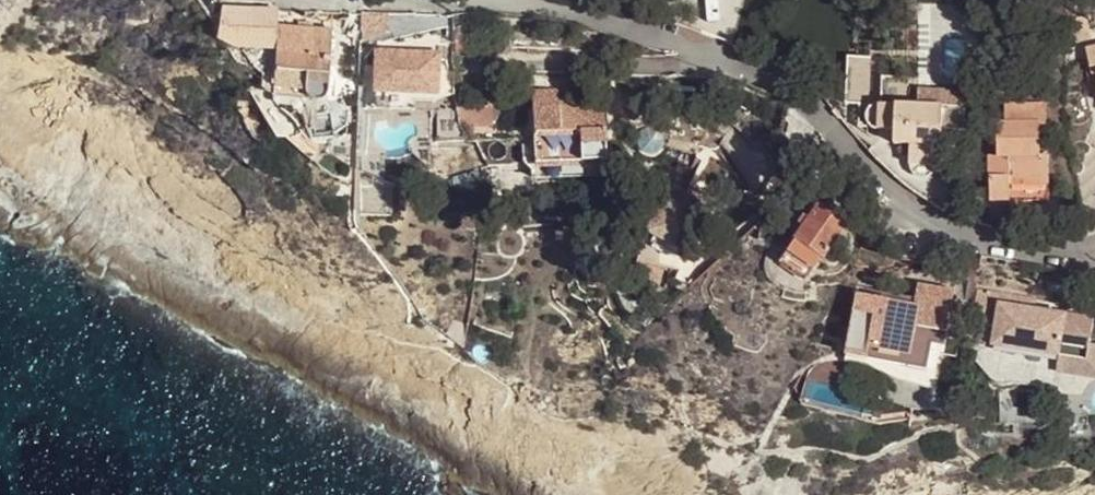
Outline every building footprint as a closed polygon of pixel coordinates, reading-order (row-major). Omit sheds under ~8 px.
[(221,8),(216,35),(232,38),(235,18),(237,10),(221,8)] [(259,18),(261,10),(249,10),(237,10),(235,18),(249,18),(259,18)] [(388,13),(361,12),(361,32),(388,33),(388,13)] [(1085,17),(1070,18),(1072,37),(1087,35),(1085,17)] [(249,18),(235,18),(232,38),(248,42),(253,43),(259,18),(249,18)] [(332,30),(277,26),(272,89),(274,89),(274,96),(307,98),(309,100),(312,101),(314,101),(317,101),(322,100),(327,95),(332,30)] [(511,53),(511,43),(483,44),(484,53),(511,53)] [(1086,47),(1090,66),(1093,65),(1094,65),(1094,45),(1086,47)] [(419,94),(437,95),(437,93),(439,53),(375,50),(373,92),(387,92),(419,94)] [(451,92),(452,53),(439,53),(437,93),(451,94),(451,92)] [(936,205),(953,216),(958,176),(937,176),(937,136),(964,135),(965,107),(943,107),(944,104),(901,104),(901,76),(875,76),(874,104),(873,105),(872,106),(870,106),(868,108),(867,110),(866,111),(865,114),(865,116),(865,118),(866,120),(866,122),(867,123),(869,125),(869,151),(902,181),(936,205)] [(557,89),(532,91),(536,161),(605,156),(604,139),(602,102),(572,104),(558,105),(557,97),(557,89)] [(419,94),(387,92),(386,109),(418,111),(419,94)] [(558,105),(572,104),(571,96),(557,97),(558,105)] [(455,99),(452,99),(451,124),(470,125),(491,126),(493,107),(482,107),(483,101),(455,99)] [(990,177),(990,201),(1010,201),(1010,185),(1049,184),(1048,155),(1042,155),(1041,124),(1047,123),(1047,103),(1006,104),(1006,123),(998,122),(999,156),(999,176),(990,177)] [(611,139),(604,139),(605,156),(536,161),(537,176),(613,172),(611,139)] [(999,176),(999,156),(990,157),(990,177),(999,176)] [(673,180),(664,197),(678,204),(687,186),(673,180)] [(1049,200),(1049,184),(1010,185),(1010,201),(1049,200)] [(826,216),(798,197),(761,251),(788,271),(826,216)] [(647,230),(642,240),(669,247),(665,265),(681,270),(686,249),(647,230)] [(669,247),(642,240),(633,273),(660,280),(665,265),(669,247)] [(954,291),(919,284),(915,306),(858,295),(847,354),(907,365),(906,371),(938,377),(954,291)] [(1014,294),(976,289),(971,320),(996,323),(993,345),(1059,354),(1089,359),(1091,341),(1094,317),(1034,308),(1013,305),(1014,294)] [(1014,294),(1013,305),(1034,308),(1036,297),(1014,294)] [(1091,341),(1089,359),(1059,354),(1057,370),(1094,376),(1094,342),(1091,341)]
